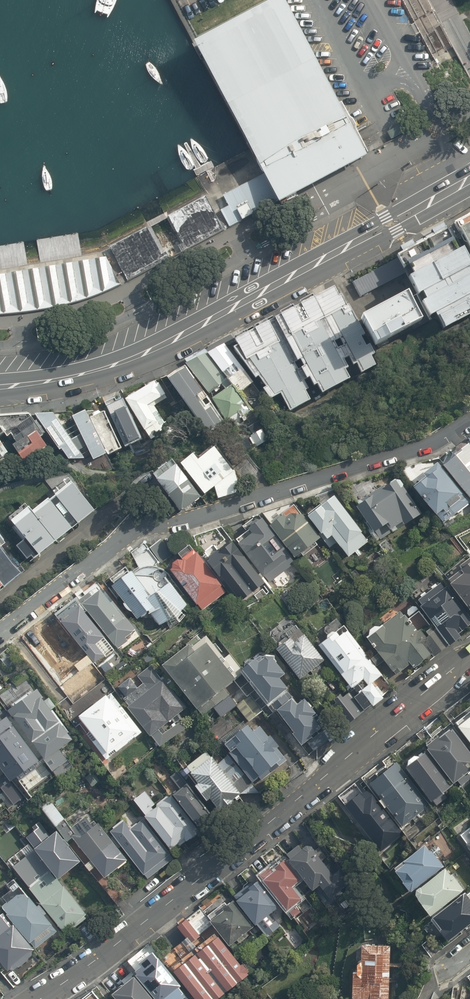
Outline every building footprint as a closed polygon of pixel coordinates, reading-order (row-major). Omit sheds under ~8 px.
[(199,40),(279,199),(368,155),(290,0),(279,0),(199,40)] [(436,61),(456,51),(441,23),(428,0),(405,0),(436,61)] [(278,201),(263,174),(223,195),(229,206),(221,211),(230,227),(278,201)] [(223,228),(205,194),(168,214),(182,241),(178,244),(181,251),(223,228)] [(451,222),(469,257),(468,258),(469,263),(469,212),(451,222)] [(164,259),(146,226),(109,246),(127,279),(164,259)] [(396,258),(404,273),(413,291),(417,288),(422,297),(418,299),(426,313),(431,310),(440,328),(469,312),(469,269),(467,271),(464,265),(468,263),(458,244),(453,246),(443,226),(393,252),(396,258)] [(0,273),(0,314),(15,313),(66,304),(96,294),(119,283),(106,255),(0,273)] [(404,273),(396,258),(352,282),(360,296),(404,273)] [(362,333),(345,302),(343,303),(337,291),(334,293),(330,285),(310,296),(334,339),(337,337),(341,344),(338,346),(344,356),(346,355),(351,364),(354,363),(359,372),(374,364),(369,355),(373,352),(367,342),(363,344),(358,335),(362,333)] [(417,319),(399,286),(352,311),(370,344),(417,319)] [(334,339),(310,296),(309,293),(296,299),(297,301),(290,305),(289,303),(276,310),(277,312),(271,316),(294,360),(297,358),(301,365),(298,366),(303,377),(306,375),(310,384),(313,382),(318,392),(347,376),(341,367),(345,366),(340,358),(344,356),(338,346),(335,348),(331,341),(334,339)] [(294,360),(271,316),(232,337),(234,343),(230,345),(253,377),(256,375),(264,385),(260,387),(268,398),(278,392),(288,410),(308,399),(303,389),(306,387),(301,378),(303,377),(298,366),(295,367),(292,361),(294,360)] [(222,342),(205,352),(226,379),(237,392),(252,381),(222,342)] [(205,352),(184,362),(208,393),(220,383),(226,379),(205,352)] [(223,420),(182,364),(165,376),(206,433),(223,420)] [(226,379),(220,383),(224,387),(209,397),(225,420),(237,412),(243,421),(246,419),(243,415),(250,410),(237,392),(226,379)] [(123,397),(143,429),(144,429),(151,439),(164,431),(160,424),(164,422),(156,409),(151,412),(146,404),(164,393),(155,380),(153,381),(152,380),(133,391),(132,391),(126,395),(126,396),(123,397)] [(120,396),(103,404),(124,446),(140,440),(120,396)] [(68,415),(78,434),(84,446),(92,459),(105,452),(87,418),(82,409),(68,415)] [(101,412),(87,418),(105,452),(107,453),(120,448),(101,412)] [(52,414),(34,416),(59,451),(62,449),(69,458),(84,459),(78,450),(84,446),(78,434),(70,439),(52,414)] [(1,431),(5,436),(8,433),(14,441),(10,444),(23,462),(46,446),(38,436),(41,433),(29,416),(0,418),(0,430),(1,431)] [(196,453),(182,463),(206,495),(215,489),(217,499),(243,490),(232,462),(218,443),(199,457),(196,453)] [(469,498),(469,446),(445,464),(469,498)] [(172,456),(152,472),(182,511),(203,495),(172,456)] [(445,464),(418,484),(446,522),(469,504),(469,498),(445,464)] [(419,511),(397,477),(356,504),(374,531),(386,524),(390,530),(419,511)] [(31,558),(92,509),(68,479),(52,492),(53,493),(47,498),(46,497),(30,510),(26,505),(8,519),(23,537),(14,544),(25,558),(29,555),(31,558)] [(370,540),(335,494),(309,513),(329,540),(334,536),(348,556),(370,540)] [(319,536),(295,504),(270,523),(294,555),(319,536)] [(296,561),(263,518),(236,539),(256,566),(261,562),(273,578),(296,561)] [(3,586),(20,572),(6,556),(8,554),(1,546),(5,543),(0,536),(0,582),(3,586)] [(232,541),(205,560),(228,591),(237,604),(264,585),(232,541)] [(195,547),(169,566),(202,610),(228,591),(205,560),(195,547)] [(128,572),(112,583),(137,620),(150,611),(160,626),(190,604),(152,549),(134,562),(138,568),(129,574),(128,572)] [(469,613),(469,563),(446,582),(469,613)] [(446,582),(416,604),(431,623),(449,647),(469,631),(469,613),(446,582)] [(80,600),(112,644),(134,627),(101,584),(80,600)] [(112,644),(80,600),(58,617),(90,660),(112,644)] [(419,632),(400,608),(365,634),(397,675),(412,664),(418,671),(449,647),(431,623),(419,632)] [(90,660),(58,617),(29,638),(52,668),(72,653),(80,664),(85,660),(86,663),(90,660)] [(307,626),(277,648),(300,680),(330,658),(321,646),(307,626)] [(343,675),(369,657),(347,627),(321,646),(330,658),(343,675)] [(224,657),(206,634),(164,666),(199,711),(209,703),(246,674),(240,667),(229,652),(224,657)] [(284,680),(288,677),(265,647),(240,667),(246,674),(270,707),(292,691),(284,680)] [(369,657),(343,675),(352,688),(337,699),(354,723),(395,694),(369,657)] [(153,659),(115,688),(159,746),(197,717),(153,659)] [(254,719),(270,707),(246,674),(209,703),(221,718),(235,708),(247,724),(254,719)] [(31,744),(64,720),(36,681),(2,705),(9,715),(31,744)] [(111,691),(79,716),(109,755),(141,729),(111,691)] [(300,702),(292,691),(270,707),(302,749),(328,729),(305,699),(300,702)] [(454,725),(469,745),(469,707),(467,709),(468,710),(454,722),(456,724),(454,725)] [(0,722),(0,762),(13,780),(42,759),(31,744),(9,715),(0,722)] [(240,747),(231,754),(253,785),(285,762),(254,719),(247,724),(232,735),(240,747)] [(64,720),(31,744),(42,759),(57,780),(75,766),(63,749),(78,738),(64,720)] [(423,747),(452,783),(456,780),(460,786),(469,778),(469,753),(449,727),(437,737),(435,735),(423,744),(424,746),(423,747)] [(219,763),(209,749),(182,768),(215,813),(253,785),(231,754),(219,763)] [(403,765),(402,766),(429,801),(431,800),(436,805),(447,797),(443,791),(450,786),(421,751),(416,755),(410,754),(404,759),(403,765)] [(375,774),(365,782),(401,827),(430,805),(393,759),(384,767),(383,765),(373,772),(375,774)] [(215,813),(182,768),(168,778),(176,789),(168,795),(193,829),(215,813)] [(185,844),(198,835),(193,829),(168,795),(159,801),(149,787),(133,799),(148,820),(176,859),(189,850),(185,844)] [(357,791),(341,804),(379,851),(403,833),(366,787),(359,793),(357,791)] [(74,838),(103,879),(129,861),(116,843),(92,811),(73,824),(52,796),(40,805),(48,816),(67,843),(74,838)] [(25,833),(36,849),(58,879),(82,863),(67,843),(48,816),(25,833)] [(176,859),(148,820),(116,843),(129,861),(144,882),(176,859)] [(458,834),(465,842),(463,844),(469,853),(469,825),(458,834)] [(285,856),(303,879),(313,893),(320,888),(330,900),(352,884),(323,847),(316,852),(306,839),(285,856)] [(259,855),(269,868),(259,876),(282,906),(283,905),(293,918),(308,907),(293,887),(303,879),(285,856),(275,843),(259,855)] [(408,891),(442,866),(431,850),(428,852),(422,844),(400,860),(402,862),(392,869),(400,881),(399,881),(406,890),(407,889),(408,891)] [(25,887),(61,935),(85,917),(58,879),(36,849),(12,868),(25,887)] [(236,874),(247,887),(232,898),(256,928),(259,925),(267,935),(281,924),(273,913),(282,906),(259,876),(250,863),(236,874)] [(427,915),(463,889),(451,873),(449,875),(443,867),(413,889),(412,894),(427,915)] [(25,887),(0,905),(35,954),(61,935),(25,887)] [(469,922),(469,889),(464,894),(463,892),(429,916),(438,928),(437,929),(445,940),(469,922)] [(220,935),(229,948),(256,928),(232,898),(226,890),(202,909),(221,934),(220,935)] [(0,905),(0,962),(8,973),(35,954),(0,905)] [(186,915),(176,924),(192,944),(203,935),(186,915)] [(175,970),(192,992),(198,998),(219,998),(250,975),(229,948),(220,935),(175,970)] [(391,944),(358,943),(357,972),(353,972),(352,996),(371,997),(371,998),(389,998),(391,944)] [(135,971),(138,975),(156,998),(184,998),(190,994),(172,972),(158,953),(135,971)] [(114,993),(119,998),(156,998),(138,975),(114,993)] [(452,985),(450,998),(463,998),(465,987),(452,985)]
